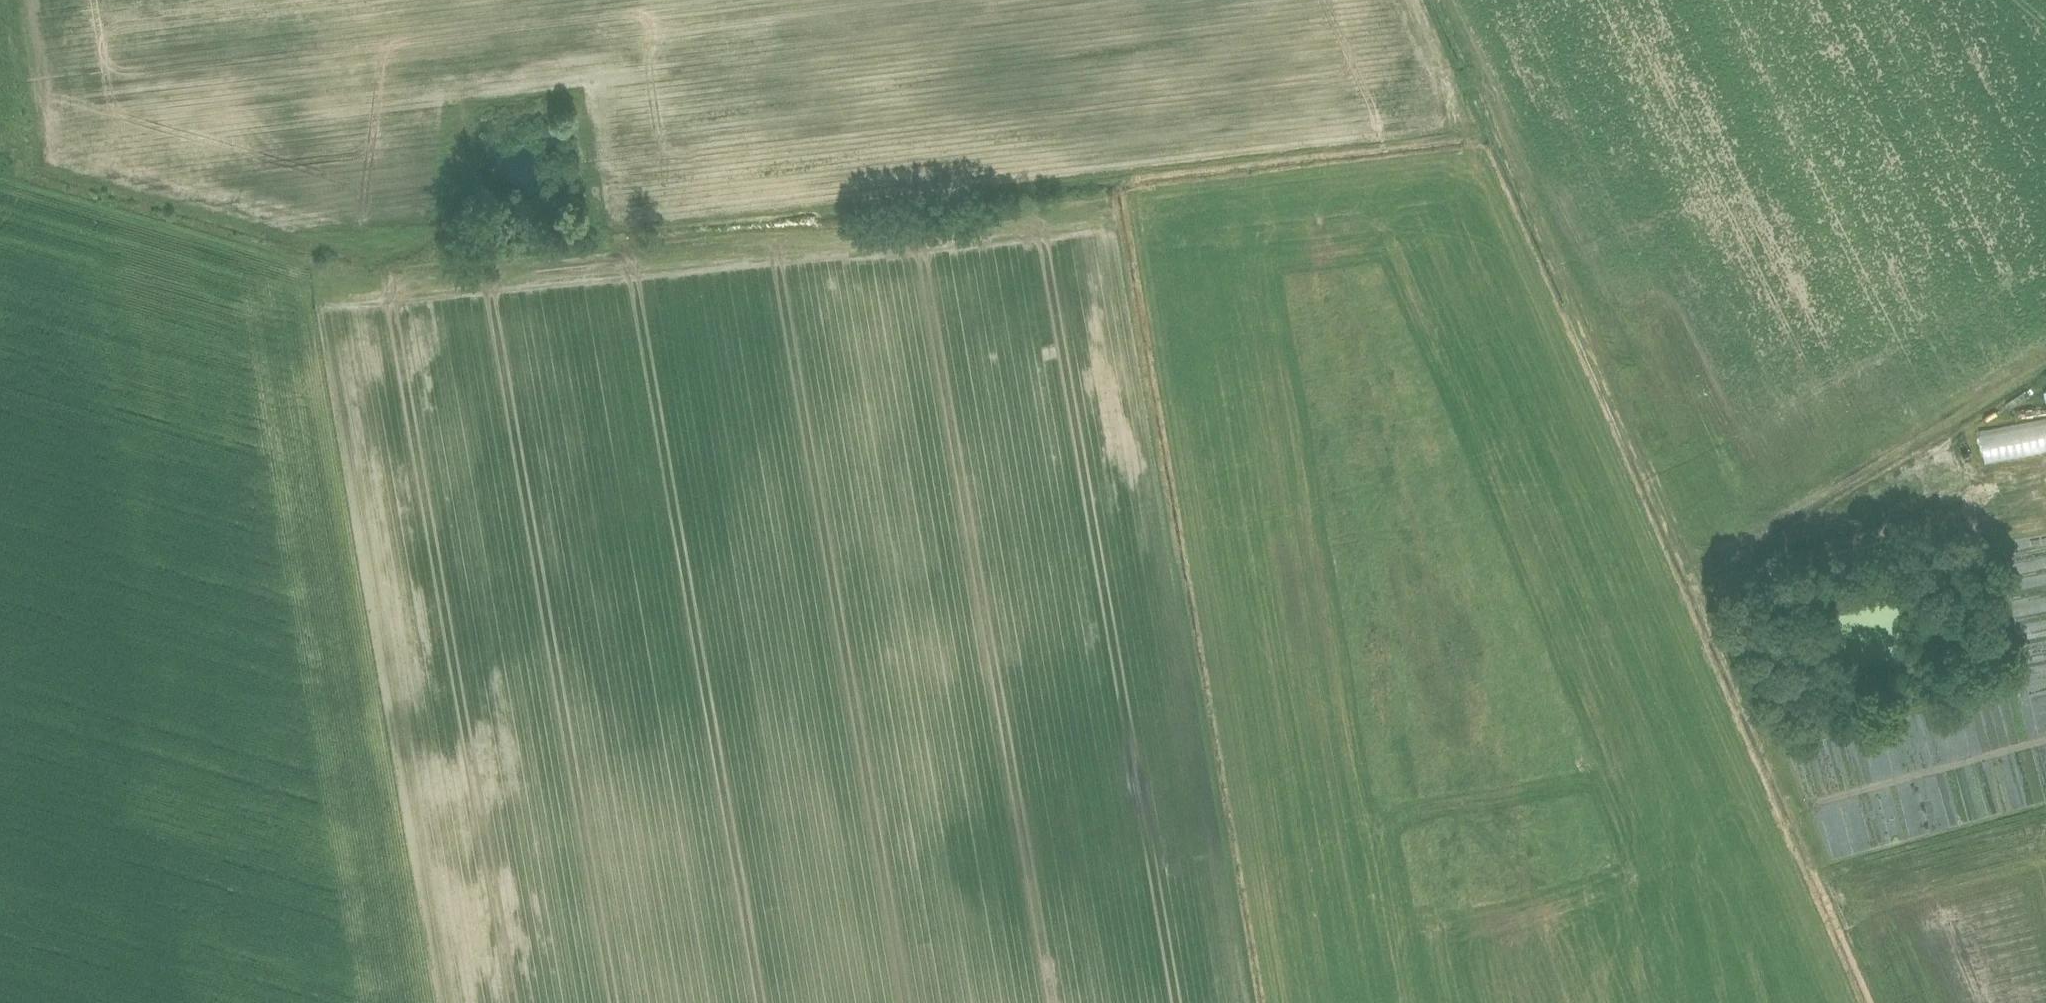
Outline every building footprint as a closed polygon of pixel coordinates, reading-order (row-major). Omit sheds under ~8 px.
[(1998,430),(2003,461),(2045,454),(2045,422),(1998,430)]
